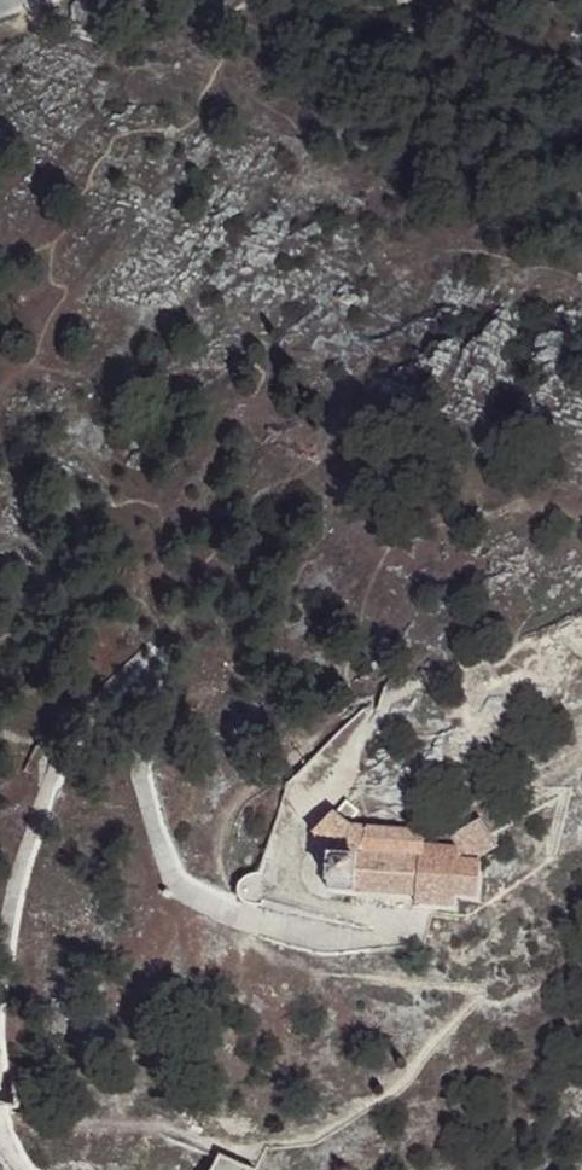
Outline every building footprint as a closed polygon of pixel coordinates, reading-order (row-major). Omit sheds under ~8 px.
[(332,814),(313,834),(330,857),(327,892),(416,896),(416,906),(455,909),(455,896),(477,899),(479,862),(471,862),(497,847),(480,819),(451,837),(457,850),(424,846),(426,831),(349,826),(360,813),(347,801),(335,815),(332,814)] [(1,1083),(0,1083),(0,1108),(1,1108),(16,1109),(16,1085),(1,1083)] [(213,1169),(253,1169),(220,1155),(213,1169)]
